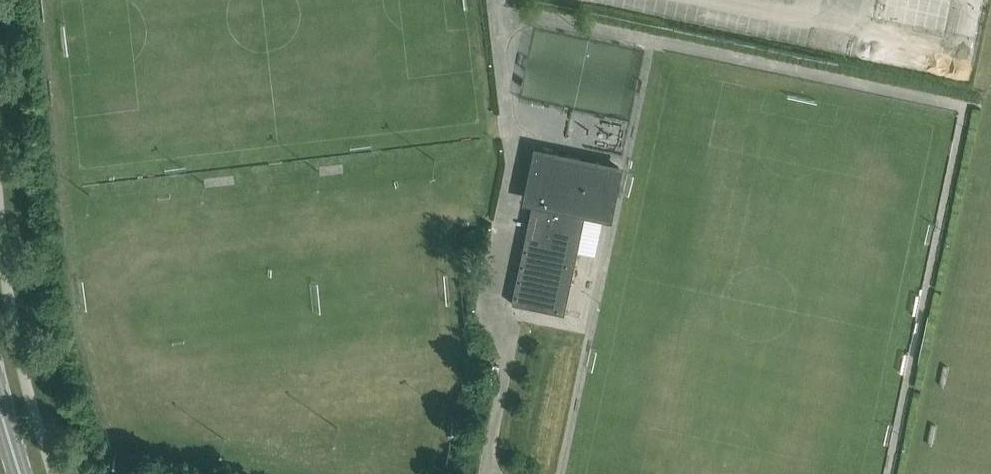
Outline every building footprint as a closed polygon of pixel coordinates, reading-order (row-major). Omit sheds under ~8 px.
[(609,216),(619,167),(537,150),(527,199),(533,200),(511,303),(564,314),(586,212),(609,216)]
